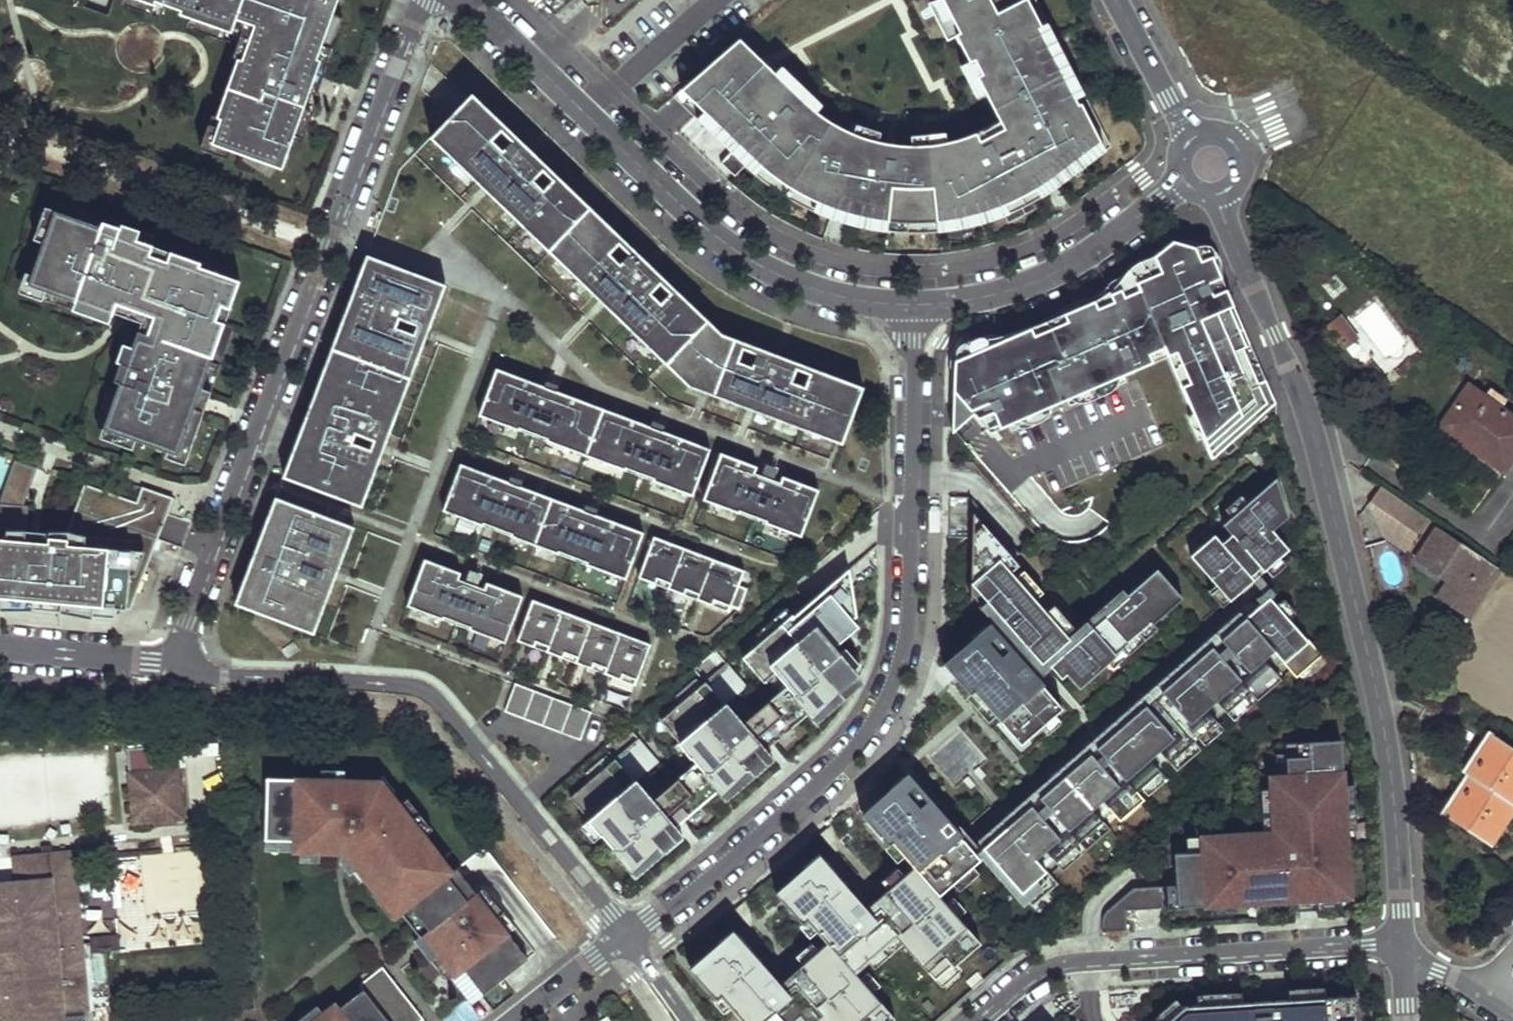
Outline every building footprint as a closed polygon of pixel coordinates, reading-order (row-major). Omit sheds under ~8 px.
[(155,5),(156,2),(182,11),(180,14),(232,33),(237,19),(255,26),(243,60),(238,59),(217,118),(221,119),(212,144),(283,169),(321,60),(317,59),(324,39),(318,36),(323,20),(330,23),(338,0),(140,0),(155,5)] [(1097,142),(1023,0),(940,0),(1003,119),(967,136),(891,146),(850,133),(807,105),(741,40),(677,98),(749,177),(836,222),(929,228),(1042,192),(1097,142)] [(232,33),(246,38),(238,59),(243,60),(255,26),(237,19),(232,33)] [(472,93),(430,137),(482,187),(516,152),(508,145),(499,154),(482,138),(499,120),(472,93)] [(564,182),(499,120),(482,138),(499,154),(508,145),(516,152),(482,187),(505,209),(512,202),(496,186),(522,158),(539,174),(530,184),(547,200),(564,182)] [(522,158),(496,186),(512,202),(505,209),(600,301),(633,265),(625,258),(616,268),(599,251),(617,233),(564,182),(547,200),(530,184),(539,174),(522,158)] [(153,245),(55,210),(29,285),(95,308),(113,315),(114,313),(117,303),(145,313),(141,323),(104,428),(178,454),(225,323),(217,320),(222,306),(230,308),(240,281),(200,266),(201,262),(171,252),(168,261),(150,255),(153,245)] [(682,294),(617,233),(599,251),(616,268),(625,258),(633,265),(600,301),(623,323),(630,316),(613,299),(640,271),(649,280),(639,290),(664,313),(682,294)] [(1133,282),(954,359),(950,432),(970,413),(989,432),(1168,356),(1212,459),(1266,412),(1266,387),(1210,254),(1171,242),(1153,255),(1164,279),(1137,291),(1133,282)] [(171,252),(153,245),(150,255),(168,261),(171,252)] [(384,261),(367,255),(331,350),(359,360),(328,441),(336,444),(318,490),(352,503),(372,449),(363,446),(366,438),(376,441),(415,336),(406,332),(409,324),(418,328),(436,281),(417,274),(413,286),(379,273),(384,261)] [(417,274),(384,261),(379,273),(413,286),(417,274)] [(640,271),(613,299),(630,316),(623,323),(688,386),(747,408),(765,363),(754,359),(749,371),(726,362),(735,338),(722,334),(682,294),(664,313),(639,290),(649,280),(640,271)] [(362,506),(446,284),(436,281),(418,328),(409,324),(406,332),(415,336),(376,441),(366,438),(363,446),(372,449),(352,503),(362,506)] [(29,285),(26,293),(92,317),(95,308),(29,285)] [(117,303),(114,313),(141,323),(145,313),(117,303)] [(225,323),(230,308),(222,306),(217,320),(225,323)] [(1346,349),(1359,337),(1339,315),(1326,326),(1346,349)] [(820,370),(735,338),(726,362),(749,371),(754,359),(765,363),(747,408),(775,418),(779,409),(759,401),(773,366),(794,374),(790,386),(811,394),(820,370)] [(359,360),(331,350),(283,477),(318,490),(336,444),(328,441),(359,360)] [(773,366),(759,401),(779,409),(775,418),(842,444),(863,387),(820,370),(811,394),(790,386),(794,374),(773,366)] [(496,368),(479,415),(693,496),(710,449),(663,431),(654,453),(642,449),(651,426),(617,414),(611,432),(582,422),(589,403),(556,391),(548,413),(536,409),(545,386),(496,368)] [(556,391),(545,386),(536,409),(548,413),(556,391)] [(1468,387),(1445,419),(1474,439),(1468,448),(1503,472),(1512,458),(1512,419),(1468,387)] [(617,414),(589,403),(582,422),(611,432),(617,414)] [(1474,439),(1445,419),(1439,428),(1468,448),(1474,439)] [(663,431),(651,426),(642,449),(654,453),(663,431)] [(721,453),(703,499),(801,536),(819,490),(783,476),(774,500),(748,490),(751,482),(733,475),(739,459),(721,453)] [(134,610),(159,539),(78,510),(85,486),(167,515),(173,498),(142,487),(136,502),(84,484),(67,531),(50,530),(49,541),(25,539),(28,504),(23,504),(37,467),(14,459),(0,498),(0,598),(134,610)] [(783,476),(739,459),(733,475),(751,482),(748,490),(774,500),(783,476)] [(460,463),(443,510),(625,579),(643,533),(601,516),(597,525),(585,521),(588,512),(573,506),(566,523),(534,511),(540,493),(525,488),(522,497),(505,490),(508,482),(460,463)] [(1276,481),(1225,526),(1233,535),(1264,571),(1267,569),(1269,566),(1276,561),(1280,557),(1290,549),(1272,529),(1287,516),(1276,481)] [(525,488),(508,482),(505,490),(522,497),(525,488)] [(1382,485),(1360,519),(1406,549),(1428,515),(1382,485)] [(159,539),(167,515),(85,486),(78,510),(159,539)] [(573,506),(540,493),(534,511),(566,523),(573,506)] [(327,568),(345,522),(276,496),(235,603),(304,630),(324,576),(315,573),(318,565),(327,568)] [(973,519),(972,584),(1000,559),(1011,572),(1019,565),(984,525),(990,520),(971,497),(969,497),(968,519),(973,519)] [(601,516),(588,512),(585,521),(597,525),(601,516)] [(314,633),(355,526),(345,522),(327,568),(318,565),(315,573),(324,576),(304,630),(314,633)] [(1502,572),(1438,529),(1416,562),(1461,592),(1468,582),(1487,595),(1502,572)] [(1254,580),(1255,580),(1223,543),(1215,534),(1191,556),(1230,601),(1238,594),(1250,583),(1254,580)] [(1264,571),(1233,535),(1223,543),(1255,580),(1254,580),(1269,598),(1271,597),(1274,594),(1259,576),(1264,571)] [(744,571),(654,537),(640,573),(731,607),(739,610),(747,589),(739,586),(744,571)] [(1267,569),(1273,576),(1278,572),(1286,565),(1280,557),(1276,561),(1269,566),(1267,569)] [(425,559),(407,606),(505,643),(523,596),(486,582),(478,605),(452,596),(455,587),(437,580),(443,566),(425,559)] [(1000,559),(972,584),(1038,659),(1063,637),(1066,634),(1047,612),(1036,600),(1017,578),(1011,572),(1000,559)] [(486,582),(443,566),(437,580),(455,587),(452,596),(478,605),(486,582)] [(858,611),(849,566),(844,569),(850,576),(852,585),(843,593),(853,604),(830,625),(835,630),(858,611)] [(794,611),(744,655),(766,680),(771,675),(777,669),(812,708),(815,712),(860,672),(840,650),(823,665),(804,644),(796,652),(791,646),(809,630),(816,637),(830,625),(853,604),(843,593),(852,585),(850,576),(844,569),(795,613),(794,611)] [(1158,569),(1128,596),(1129,597),(1151,577),(1174,603),(1152,622),(1154,624),(1184,598),(1158,569)] [(1044,593),(1024,571),(1017,578),(1036,600),(1044,593)] [(640,573),(638,578),(729,612),(731,607),(640,573)] [(1108,615),(1057,660),(1080,686),(1088,680),(1100,669),(1107,663),(1109,661),(1108,660),(1152,622),(1174,603),(1151,577),(1129,597),(1108,615)] [(972,584),(971,594),(1038,669),(1032,673),(1025,680),(1018,672),(1025,665),(1016,655),(999,670),(1025,700),(1042,684),(1036,678),(1057,660),(1108,615),(1103,610),(1067,642),(1063,637),(1038,659),(972,584)] [(1269,598),(1247,618),(1284,661),(1298,678),(1324,655),(1297,624),(1296,626),(1271,597),(1269,598)] [(532,600),(517,641),(530,645),(531,640),(547,646),(545,652),(559,657),(560,652),(576,657),(575,662),(588,668),(590,662),(606,669),(603,674),(617,678),(619,673),(637,680),(651,644),(532,600)] [(1074,628),(1055,606),(1047,612),(1066,634),(1074,628)] [(1284,661),(1247,618),(1236,627),(1274,670),(1284,661)] [(992,633),(987,627),(968,652),(947,667),(971,695),(975,692),(962,677),(967,656),(992,633)] [(1236,627),(1189,668),(1227,711),(1228,713),(1247,697),(1252,692),(1275,672),(1274,670),(1236,627)] [(1016,655),(995,631),(992,633),(967,656),(962,677),(975,692),(1022,745),(1063,709),(1042,684),(1025,700),(999,670),(1016,655)] [(828,635),(820,642),(827,650),(835,644),(828,635)] [(531,640),(530,645),(545,652),(547,646),(531,640)] [(300,650),(294,641),(281,650),(287,658),(300,650)] [(560,652),(559,657),(575,662),(576,657),(560,652)] [(750,681),(730,659),(707,679),(711,684),(723,674),(734,686),(722,696),(727,702),(750,681)] [(590,662),(588,668),(603,674),(606,669),(590,662)] [(1032,673),(1025,665),(1018,672),(1025,680),(1032,673)] [(1227,711),(1189,668),(1179,677),(1217,720),(1227,711)] [(777,669),(771,675),(783,689),(780,690),(800,713),(774,735),(755,713),(745,722),(740,716),(732,723),(725,714),(720,708),(710,717),(734,744),(751,729),(767,748),(812,708),(777,669)] [(1258,700),(1282,679),(1275,672),(1252,692),(1258,700)] [(619,673),(617,678),(635,685),(637,680),(619,673)] [(707,679),(663,719),(699,760),(721,786),(725,790),(770,751),(767,748),(751,729),(734,744),(710,717),(720,708),(727,702),(722,696),(734,686),(723,674),(711,684),(707,679)] [(1179,677),(1132,718),(1170,761),(1171,763),(1195,742),(1199,739),(1218,722),(1217,720),(1179,677)] [(591,712),(515,683),(504,711),(580,740),(591,712)] [(780,690),(755,713),(774,735),(800,713),(780,690)] [(1228,713),(1235,721),(1254,704),(1247,697),(1228,713)] [(733,708),(725,714),(732,723),(740,716),(733,708)] [(1122,727),(1160,770),(1170,761),(1132,718),(1122,727)] [(1206,746),(1225,729),(1218,722),(1199,739),(1206,746)] [(1122,727),(1075,768),(1112,811),(1114,813),(1138,792),(1143,788),(1161,772),(1160,770),(1122,727)] [(1491,735),(1465,774),(1469,778),(1445,815),(1489,846),(1512,809),(1512,804),(1512,803),(1512,801),(1512,749),(1491,735)] [(659,760),(639,737),(616,757),(621,762),(633,751),(643,763),(631,774),(636,780),(659,760)] [(1328,895),(1352,894),(1348,827),(1345,782),(1342,737),(1287,740),(1287,751),(1289,772),(1279,773),(1272,773),(1272,785),(1275,829),(1265,829),(1203,833),(1204,848),(1189,849),(1176,850),(1177,881),(1179,904),(1211,902),(1234,901),(1297,897),(1302,897),(1301,882),(1318,881),(1318,895),(1328,895)] [(1178,771),(1202,750),(1195,742),(1171,763),(1178,771)] [(126,749),(133,823),(183,819),(179,769),(154,771),(152,746),(126,749)] [(616,757),(572,797),(635,868),(679,829),(676,826),(660,807),(642,822),(619,794),(629,786),(636,780),(631,774),(643,763),(633,751),(621,762),(616,757)] [(1287,751),(1277,751),(1279,773),(1289,772),(1287,751)] [(721,786),(699,760),(690,769),(709,791),(683,814),(664,791),(654,800),(649,795),(642,800),(634,792),(629,786),(619,794),(642,822),(660,807),(676,826),(721,786)] [(1103,820),(1112,811),(1075,768),(1065,777),(1103,820)] [(690,769),(664,791),(683,814),(709,791),(690,769)] [(1149,795),(1168,779),(1161,772),(1143,788),(1149,795)] [(1065,777),(1018,818),(1055,861),(1057,863),(1076,846),(1080,842),(1105,822),(1103,820),(1065,777)] [(1359,826),(1356,781),(1345,782),(1348,827),(1359,826)] [(262,782),(261,844),(290,845),(290,855),(341,855),(374,894),(379,889),(399,914),(408,906),(428,930),(422,935),(430,945),(455,975),(461,970),(482,994),(527,955),(495,917),(502,911),(481,885),(473,892),(454,867),(445,875),(425,851),(430,847),(387,795),(382,799),(370,784),(262,782)] [(935,806),(913,782),(872,818),(915,867),(941,896),(982,860),(960,835),(943,850),(918,821),(928,812),(935,806)] [(642,785),(634,792),(642,800),(649,795),(642,785)] [(1272,785),(1262,786),(1265,829),(1275,829),(1272,785)] [(1121,820),(1145,800),(1138,792),(1114,813),(1121,820)] [(559,809),(555,813),(563,821),(567,817),(559,809)] [(941,828),(928,812),(918,821),(943,850),(960,835),(956,830),(948,837),(940,828),(941,828)] [(1018,818),(1008,827),(1045,868),(1047,869),(1055,861),(1018,818)] [(941,828),(940,828),(948,837),(956,830),(948,822),(941,828)] [(1087,850),(1111,829),(1105,822),(1080,842),(1087,850)] [(1045,868),(1008,827),(984,848),(1020,890),(1019,890),(1035,908),(1061,885),(1047,869),(1045,868)] [(1203,833),(1188,834),(1189,849),(1204,848),(1203,833)] [(1064,870),(1083,854),(1076,846),(1057,863),(1064,870)] [(788,896),(809,920),(810,921),(829,943),(801,968),(846,1018),(843,1020),(894,1020),(897,1019),(875,993),(862,979),(857,972),(879,953),(903,931),(882,908),(859,928),(833,899),(849,885),(848,884),(828,861),(813,874),(788,896)] [(915,867),(886,893),(931,943),(916,956),(937,981),(950,969),(952,971),(955,967),(983,943),(960,918),(948,904),(941,896),(915,867)] [(813,874),(781,897),(805,924),(809,920),(788,896),(813,874)] [(861,904),(869,896),(854,879),(848,884),(849,885),(833,899),(859,928),(882,908),(903,931),(879,953),(886,960),(904,944),(916,956),(931,943),(886,893),(866,910),(858,917),(851,909),(859,902),(861,904)] [(620,881),(616,884),(623,893),(627,889),(620,881)] [(1167,883),(1168,905),(1179,904),(1177,881),(1167,882),(1167,883)] [(1297,897),(1298,907),(1329,906),(1328,895),(1318,895),(1318,881),(1301,882),(1302,897),(1297,897)] [(1103,917),(1104,928),(1128,927),(1127,907),(1165,905),(1163,883),(1134,884),(1105,911),(1103,917)] [(967,912),(954,898),(948,904),(960,918),(967,912)] [(1211,902),(1212,912),(1235,911),(1234,901),(1211,902)] [(859,902),(851,909),(858,917),(866,910),(861,904),(859,902)] [(408,906),(399,914),(419,937),(422,935),(428,930),(408,906)] [(118,936),(91,940),(93,953),(120,950),(118,936)] [(742,936),(727,950),(702,972),(724,996),(746,1020),(819,1020),(820,1020),(826,1015),(797,983),(778,1000),(783,1005),(776,1011),(770,1004),(772,1003),(747,974),(763,960),(742,936)] [(727,950),(695,972),(719,1000),(724,996),(702,972),(727,950)] [(768,955),(763,960),(747,974),(772,1003),(770,1004),(776,1011),(783,1005),(778,1000),(797,983),(826,1015),(820,1020),(821,1020),(843,1020),(846,1018),(801,968),(781,986),(773,993),(765,985),(773,978),(774,979),(783,972),(768,955)] [(426,1020),(413,1003),(404,1010),(391,994),(401,987),(385,967),(362,986),(366,991),(341,1010),(337,1004),(316,1020),(424,1020),(426,1020)] [(950,969),(937,981),(944,988),(960,973),(955,967),(952,971),(950,969)] [(882,987),(870,973),(862,979),(875,993),(882,987)] [(773,993),(781,986),(774,979),(773,978),(765,985),(773,993)] [(1324,985),(1288,987),(1288,997),(1324,995),(1324,985)] [(1242,1000),(1241,990),(1196,993),(1197,1003),(1242,1000)] [(1356,993),(1324,995),(1288,997),(1288,1005),(1263,1006),(1262,999),(1242,1000),(1197,1003),(1183,1004),(1182,1005),(1163,1020),(1358,1020),(1356,993)] [(1176,997),(1154,1015),(1159,1020),(1163,1020),(1182,1005),(1176,997)] [(1288,997),(1262,999),(1263,1006),(1288,1005),(1288,997)]
